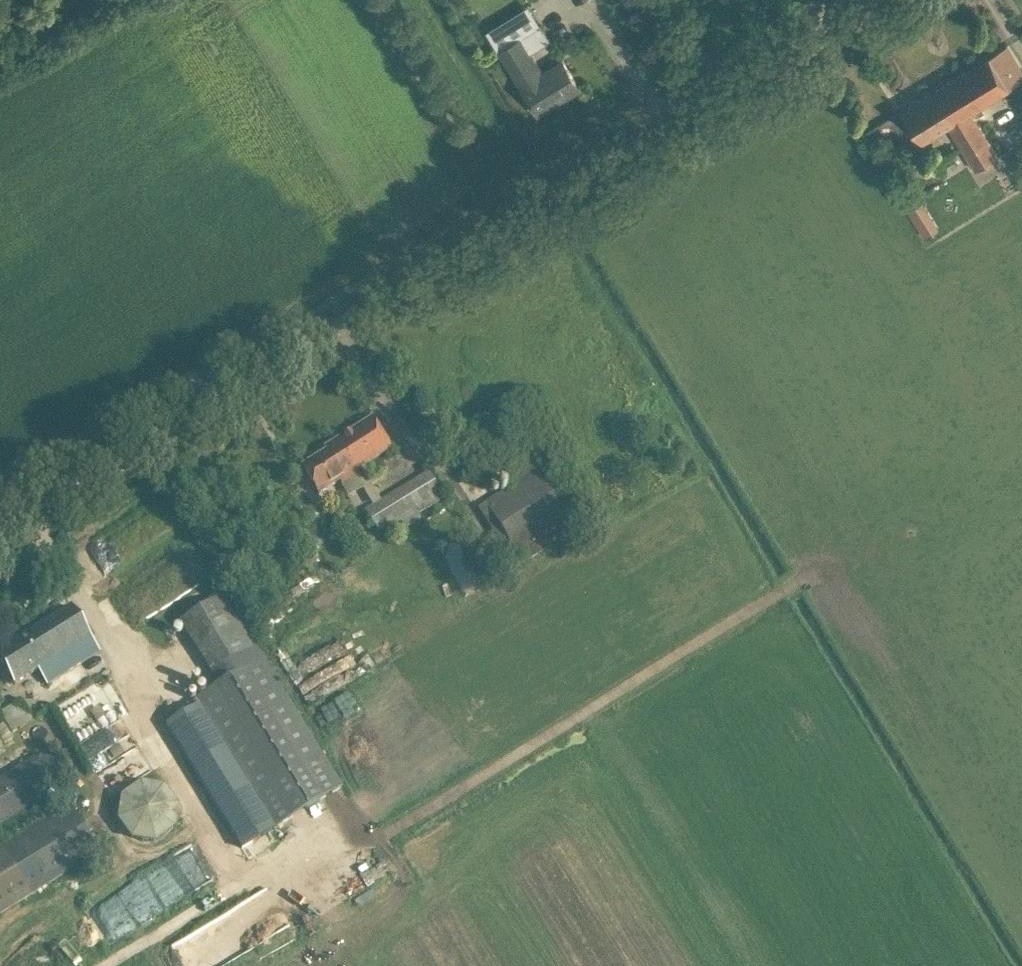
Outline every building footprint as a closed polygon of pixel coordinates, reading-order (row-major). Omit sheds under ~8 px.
[(541,24),(506,46),(528,81),(522,85),(539,112),(580,86),(570,69),(563,59),(543,72),(531,52),(551,40),(541,24)] [(1017,61),(1007,44),(903,108),(923,140),(949,124),(976,169),(999,155),(971,111),(1009,87),(1009,86),(1021,78),(1021,69),(1017,61)] [(923,200),(908,209),(914,220),(930,211),(923,200)] [(391,449),(382,436),(372,419),(324,449),(326,453),(301,469),(318,495),(339,482),(341,485),(356,475),(354,472),(391,449)] [(454,457),(466,477),(477,470),(465,451),(454,457)] [(531,544),(569,520),(539,471),(485,505),(522,564),(538,554),(531,544)] [(445,498),(442,499),(436,489),(437,489),(427,473),(414,481),(424,498),(396,515),(385,498),(365,511),(377,532),(387,526),(394,536),(420,520),(423,525),(451,508),(445,498)] [(81,625),(71,608),(0,652),(0,661),(14,685),(38,670),(47,685),(99,653),(81,625)] [(197,707),(167,726),(242,849),(341,789),(271,672),(255,647),(216,671),(224,684),(194,702),(197,707)] [(31,895),(99,853),(69,805),(59,788),(70,781),(50,749),(0,779),(0,824),(48,795),(59,811),(2,847),(0,848),(0,914),(31,895)] [(131,839),(155,843),(174,831),(177,805),(162,787),(139,783),(120,797),(116,821),(131,839)]
